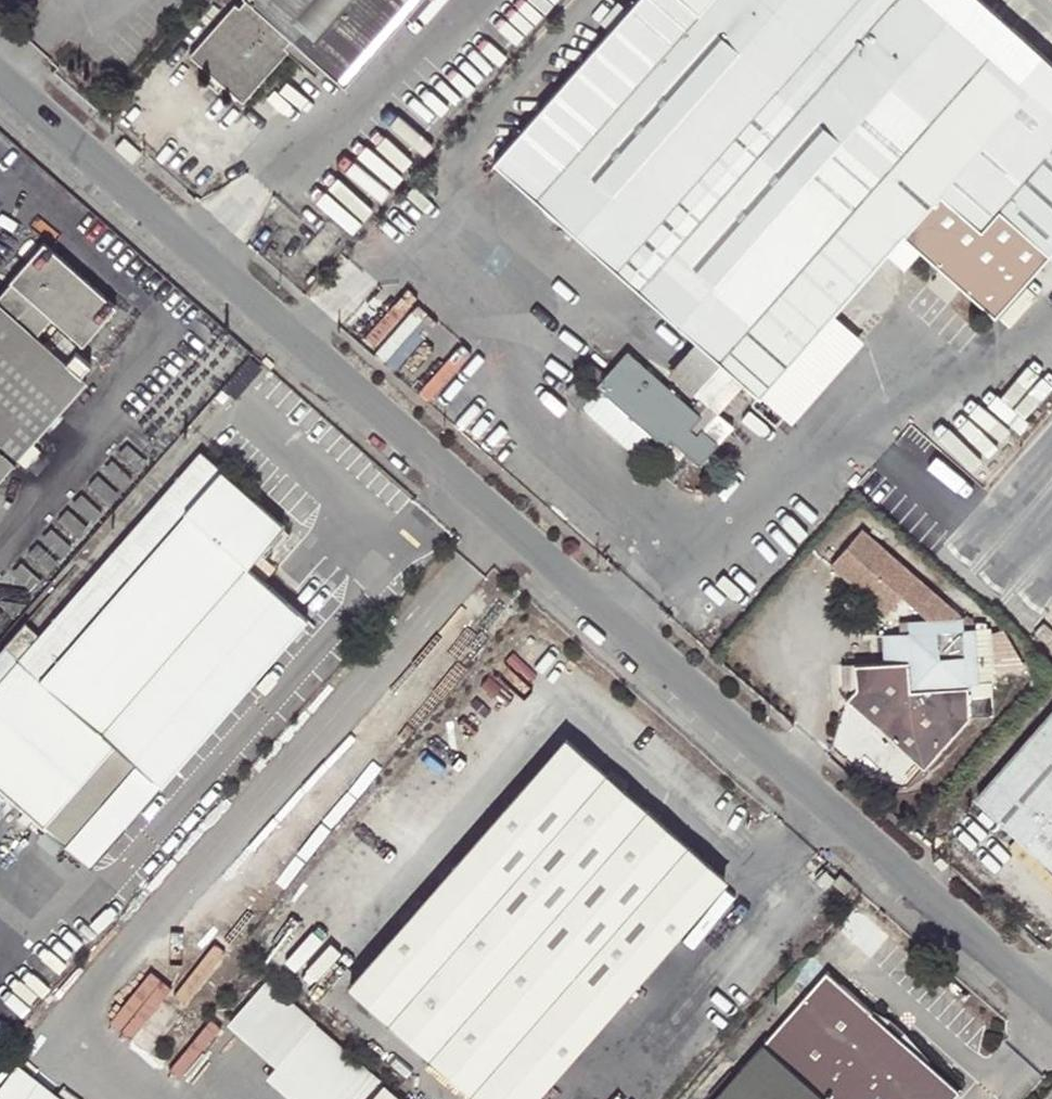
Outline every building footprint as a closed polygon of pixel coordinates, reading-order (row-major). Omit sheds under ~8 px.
[(246,1),(240,8),(235,4),(190,55),(243,102),(289,51),(295,44),(324,71),(343,88),(421,0),(245,0),(246,1)] [(624,13),(609,30),(491,161),(538,202),(576,236),(657,306),(929,0),(635,0),(624,13)] [(759,396),(831,316),(901,235),(992,314),(1047,253),(1051,248),(1051,65),(1016,33),(996,14),(980,0),(929,0),(657,306),(699,343),(721,361),(733,373),(745,383),(759,396)] [(1006,3),(996,14),(1016,33),(1027,21),(1006,3)] [(599,21),(609,30),(624,13),(614,5),(599,21)] [(318,79),(324,71),(295,44),(289,51),(318,79)] [(555,259),(576,236),(538,202),(517,226),(555,259)] [(117,307),(44,245),(0,294),(0,478),(87,379),(82,375),(92,365),(76,352),(68,362),(65,360),(48,344),(38,336),(54,318),(84,345),(117,307)] [(375,302),(365,313),(393,338),(403,326),(375,302)] [(860,342),(831,316),(759,396),(790,423),(860,342)] [(48,344),(65,360),(78,345),(61,330),(48,344)] [(671,376),(692,395),(693,393),(721,361),(699,343),(671,376)] [(718,413),(745,383),(733,373),(706,404),(697,414),(691,408),(626,351),(596,385),(598,387),(652,435),(664,446),(670,440),(699,465),(718,445),(703,430),(718,413)] [(274,366),(265,358),(261,363),(270,370),(274,366)] [(721,361),(693,393),(699,398),(706,404),(733,373),(721,361)] [(598,387),(580,408),(634,455),(652,435),(598,387)] [(223,390),(216,398),(223,404),(230,396),(223,390)] [(699,398),(691,408),(697,414),(706,404),(699,398)] [(718,413),(703,430),(718,445),(734,428),(718,413)] [(92,867),(113,842),(129,856),(156,825),(154,823),(175,799),(162,786),(300,629),(308,636),(315,627),(247,567),(284,525),(203,453),(42,634),(41,635),(0,681),(0,785),(92,867)] [(902,596),(930,621),(901,622),(901,633),(883,634),(885,662),(854,663),(855,687),(846,698),(924,766),(970,714),(994,712),(991,665),(989,631),(989,627),(965,628),(964,617),(863,529),(832,564),(888,613),(902,596)] [(41,635),(42,634),(27,621),(26,622),(0,652),(0,681),(41,635)] [(989,631),(991,665),(1024,663),(1004,627),(989,631)] [(976,797),(1051,863),(1051,711),(976,797)] [(567,737),(458,861),(618,1002),(728,878),(567,737)] [(949,867),(940,859),(935,864),(945,872),(949,867)] [(618,1002),(458,861),(348,987),(479,1098),(533,1098),(618,1002)] [(845,890),(852,882),(839,870),(832,879),(845,890)] [(154,968),(114,1019),(136,1036),(176,986),(154,968)] [(713,1098),(875,1098),(881,1092),(889,1098),(947,1098),(956,1089),(872,1015),(875,1011),(827,969),(713,1098)] [(282,1068),(318,1028),(268,984),(233,1025),(282,1068)] [(182,1075),(229,1022),(218,1013),(171,1066),(182,1075)] [(318,1028),(282,1068),(308,1092),(344,1051),(318,1028)] [(308,1092),(316,1098),(354,1098),(374,1077),(344,1051),(308,1092)] [(21,1060),(0,1088),(0,1098),(74,1098),(21,1060)] [(385,1088),(375,1098),(398,1098),(385,1088)]
